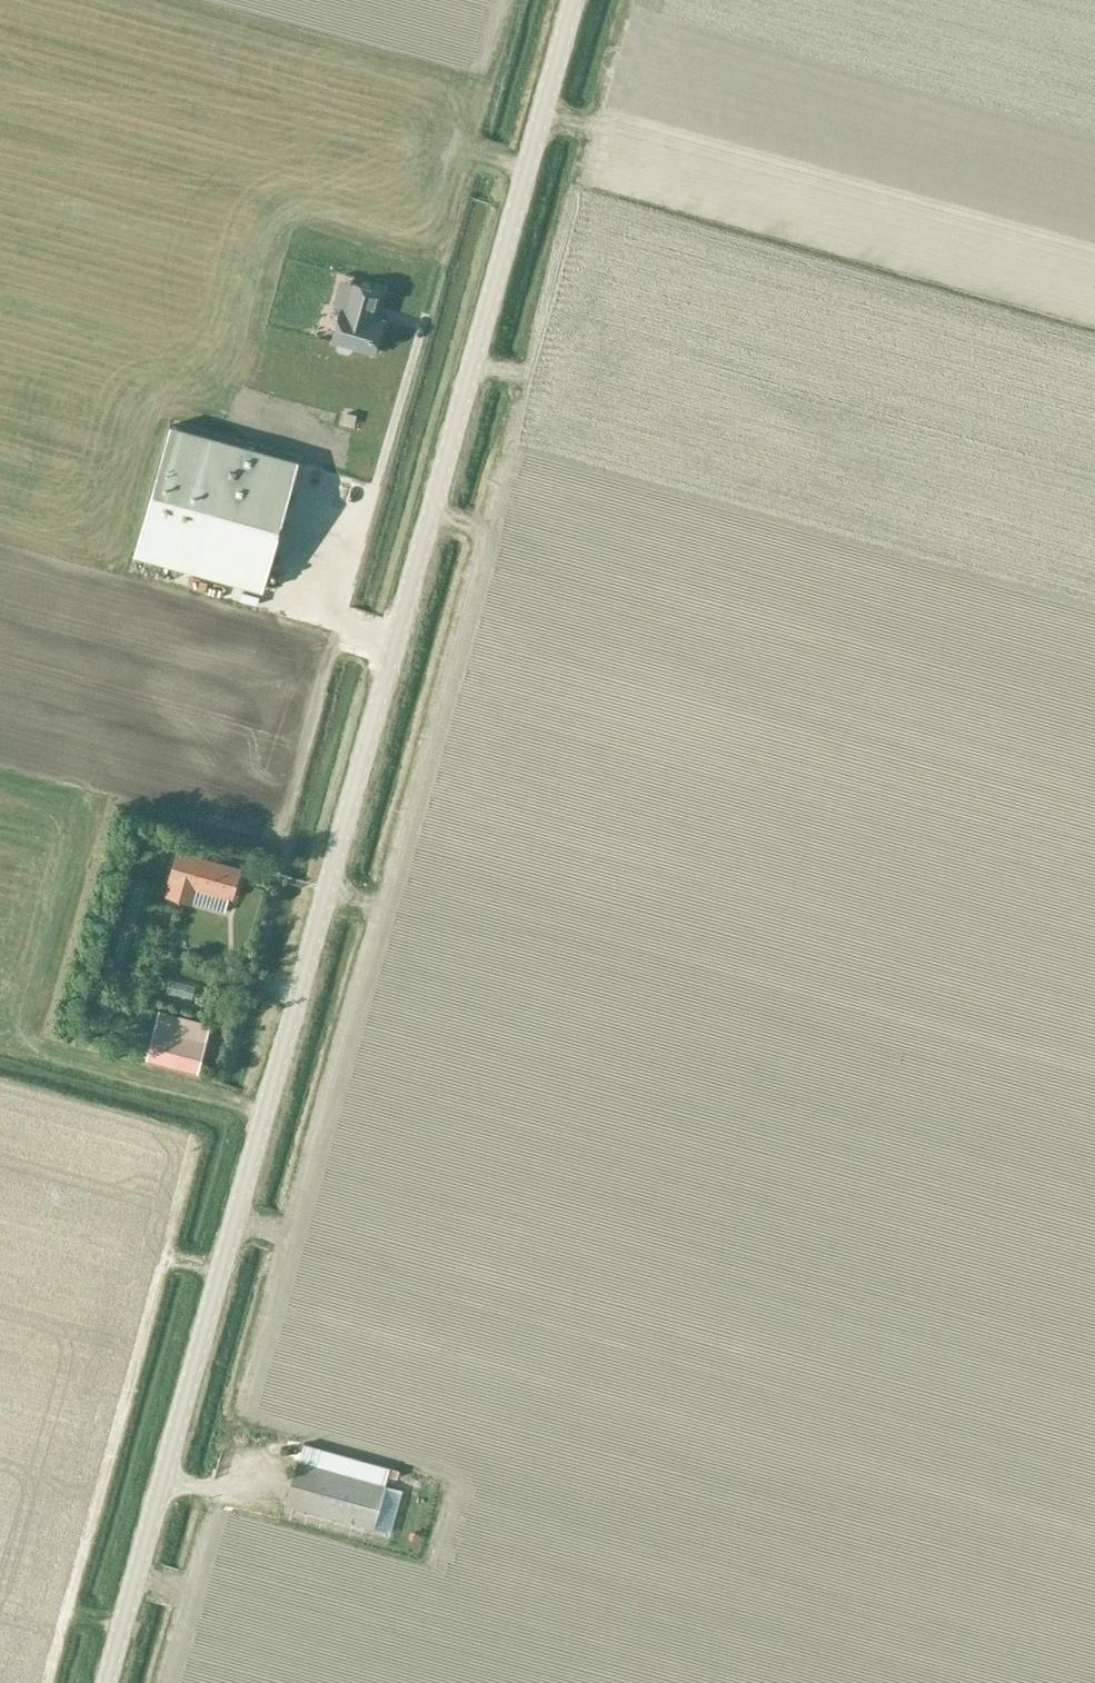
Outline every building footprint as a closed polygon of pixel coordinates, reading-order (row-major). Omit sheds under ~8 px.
[(341,308),(332,341),(339,342),(338,346),(340,350),(348,352),(351,350),(352,346),(375,353),(384,320),(374,317),(381,290),(352,282),(345,309),(341,308)] [(300,460),(171,424),(134,554),(263,591),(300,460)] [(241,866),(202,856),(202,855),(178,848),(165,896),(193,904),(194,903),(225,911),(230,895),(233,896),(241,866)] [(212,1024),(159,1010),(146,1060),(199,1073),(212,1024)] [(374,1529),(387,1485),(298,1460),(286,1504),(374,1529)]
